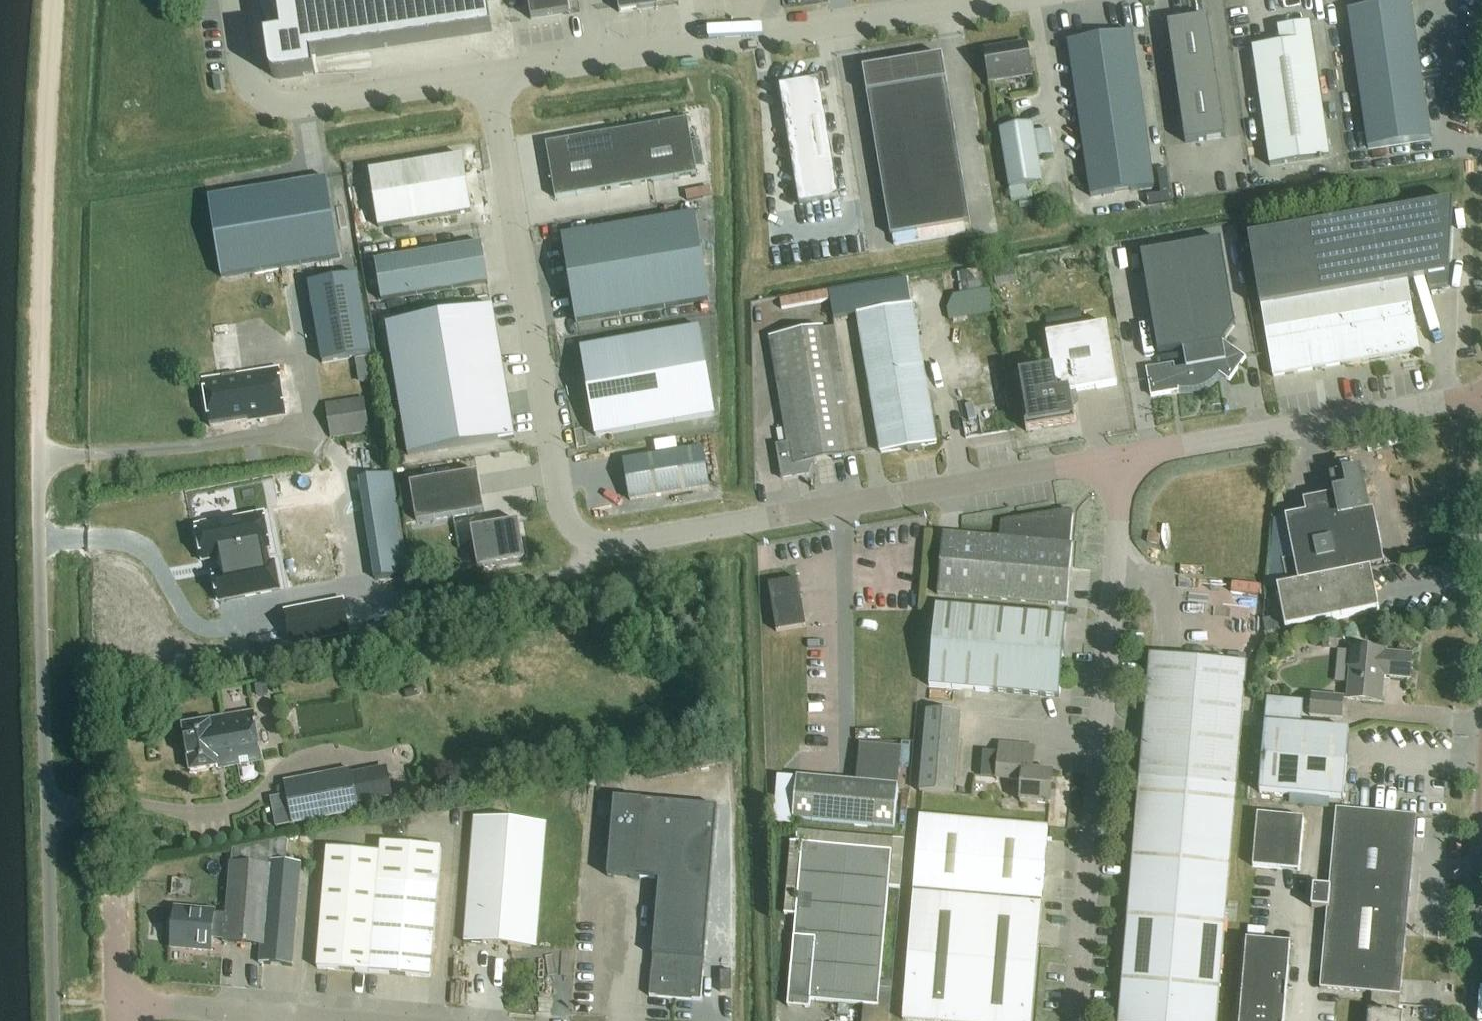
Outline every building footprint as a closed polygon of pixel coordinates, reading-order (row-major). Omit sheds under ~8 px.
[(283,37),(266,39),(271,74),(273,77),(276,79),(280,80),(316,75),(313,59),(493,32),(488,0),(277,0),(283,37)] [(531,20),(570,14),(568,0),(528,0),(531,20)] [(619,13),(658,7),(657,0),(617,0),(619,13)] [(1348,12),(1351,31),(1369,150),(1433,141),(1416,31),(1411,2),(1348,12)] [(1208,18),(1168,24),(1186,144),(1226,138),(1208,18)] [(1310,24),(1278,28),(1280,44),(1253,48),(1270,167),(1329,158),(1310,24)] [(1091,197),(1155,188),(1132,34),(1068,43),(1091,197)] [(1027,46),(990,52),(995,80),(1032,75),(1027,46)] [(969,223),(945,56),(865,68),(890,234),(969,223)] [(801,203),(841,197),(821,78),(782,85),(801,203)] [(548,143),(557,197),(699,174),(690,119),(548,143)] [(1005,129),(1015,189),(1047,183),(1037,124),(1005,129)] [(465,155),(371,169),(380,224),(474,210),(465,155)] [(341,259),(328,179),(209,198),(222,279),(341,259)] [(1454,207),(1249,242),(1272,381),(1420,355),(1408,284),(1427,280),(1429,291),(1448,287),(1454,207)] [(696,214),(562,237),(576,324),(710,301),(696,214)] [(1220,241),(1141,255),(1158,354),(1183,350),(1186,368),(1175,370),(1174,365),(1146,370),(1151,397),(1180,392),(1179,389),(1190,389),(1193,389),(1196,389),(1199,388),(1202,387),(1205,386),(1208,385),(1211,383),(1213,381),(1215,379),(1217,377),(1219,375),(1230,382),(1246,359),(1223,343),(1235,327),(1220,241)] [(383,299),(490,281),(484,242),(377,259),(383,299)] [(1014,265),(994,268),(997,288),(1018,284),(1014,265)] [(360,273),(311,280),(322,360),(371,352),(360,273)] [(990,289),(952,295),(947,309),(949,321),(994,313),(990,289)] [(409,454),(516,436),(494,305),(387,323),(409,454)] [(913,305),(885,311),(872,313),(889,410),(875,412),(883,454),(937,445),(913,305)] [(1046,338),(1052,375),(1017,380),(1026,435),(1075,427),(1070,397),(1116,389),(1108,327),(1046,338)] [(700,328),(580,349),(595,437),(715,416),(700,328)] [(823,328),(770,338),(789,445),(777,447),(783,480),(808,476),(806,465),(846,458),(843,443),(836,405),(823,328)] [(279,368),(203,380),(210,428),(286,416),(279,368)] [(370,433),(364,397),(326,403),(331,439),(370,433)] [(703,447),(625,460),(631,499),(710,487),(703,447)] [(397,470),(364,474),(376,576),(410,572),(397,470)] [(486,510),(479,471),(412,482),(418,521),(486,510)] [(1290,588),(1291,589),(1362,572),(1350,519),(1371,514),(1362,471),(1330,479),(1337,507),(1285,519),(1294,560),(1282,562),(1288,589),(1290,588)] [(1004,522),(1002,539),(1071,546),(1074,515),(1072,511),(1004,522)] [(202,527),(197,528),(204,562),(217,559),(220,574),(215,575),(220,601),(279,590),(274,564),(269,564),(267,550),(270,549),(267,535),(264,517),(263,516),(217,524),(213,522),(204,524),(202,527)] [(526,559),(519,520),(472,528),(479,567),(526,559)] [(1071,546),(1002,539),(945,533),(939,593),(1067,606),(1073,547),(1071,546)] [(1278,592),(1286,628),(1379,608),(1369,570),(1362,572),(1291,589),(1290,588),(1288,589),(1278,592)] [(777,631),(807,626),(800,578),(770,583),(777,631)] [(347,602),(287,614),(293,645),(353,633),(347,602)] [(938,606),(936,633),(931,686),(1059,698),(1067,618),(938,606)] [(1337,650),(1337,639),(1322,640),(1323,650),(1337,650)] [(1389,652),(1352,649),(1348,700),(1384,704),(1386,678),(1412,680),(1414,656),(1388,654),(1389,652)] [(1143,782),(1122,1020),(1218,1020),(1238,790),(1249,664),(1154,656),(1143,782)] [(1344,697),(1311,695),(1309,718),(1342,720),(1344,697)] [(1270,704),(1261,796),(1345,803),(1351,735),(1304,731),(1306,707),(1270,704)] [(221,771),(268,762),(260,713),(211,722),(211,724),(186,728),(193,774),(220,770),(221,771)] [(961,716),(927,714),(920,795),(953,798),(961,716)] [(1001,746),(997,782),(1023,784),(1021,804),(1023,804),(1051,806),(1053,777),(1054,772),(1034,771),(1035,750),(1036,747),(1001,744),(1001,746)] [(997,776),(999,752),(983,750),(981,775),(997,776)] [(350,768),(285,781),(293,825),(359,812),(350,768)] [(779,777),(774,826),(791,828),(796,779),(779,777)] [(895,827),(899,787),(797,778),(793,818),(895,827)] [(612,879),(661,882),(656,956),(653,956),(650,1001),(701,1005),(717,809),(618,802),(612,879)] [(1330,891),(1316,890),(1315,901),(1314,911),(1328,913),(1321,991),(1372,996),(1372,1015),(1369,1015),(1369,1020),(1403,1020),(1403,1018),(1396,1018),(1397,999),(1402,999),(1419,820),(1338,813),(1330,891)] [(1027,897),(1044,898),(1049,826),(921,816),(916,887),(1027,897)] [(1260,818),(1255,870),(1301,875),(1306,822),(1260,818)] [(546,827),(475,821),(466,945),(536,951),(546,827)] [(838,1005),(863,1007),(863,1020),(890,1020),(892,984),(885,983),(880,983),(885,915),(887,887),(901,888),(904,840),(890,839),(885,838),(851,836),(797,831),(796,846),(789,845),(785,914),(796,915),(792,964),(791,975),(788,1006),(811,1008),(812,1003),(838,1005)] [(432,981),(439,890),(442,850),(381,846),(381,856),(371,976),(432,981)] [(272,852),(251,851),(233,849),(232,867),(231,867),(227,917),(215,916),(215,914),(175,911),(172,946),(190,948),(190,952),(213,954),(214,937),(225,938),(225,945),(262,948),(260,966),(292,968),(301,867),(271,864),(272,852)] [(371,976),(381,856),(327,852),(318,972),(371,976)] [(1044,898),(1027,897),(916,887),(905,1020),(1034,1020),(1044,898)] [(1241,1020),(1285,1020),(1292,949),(1248,945),(1241,1020)] [(720,996),(732,996),(730,975),(720,976),(720,996)]
